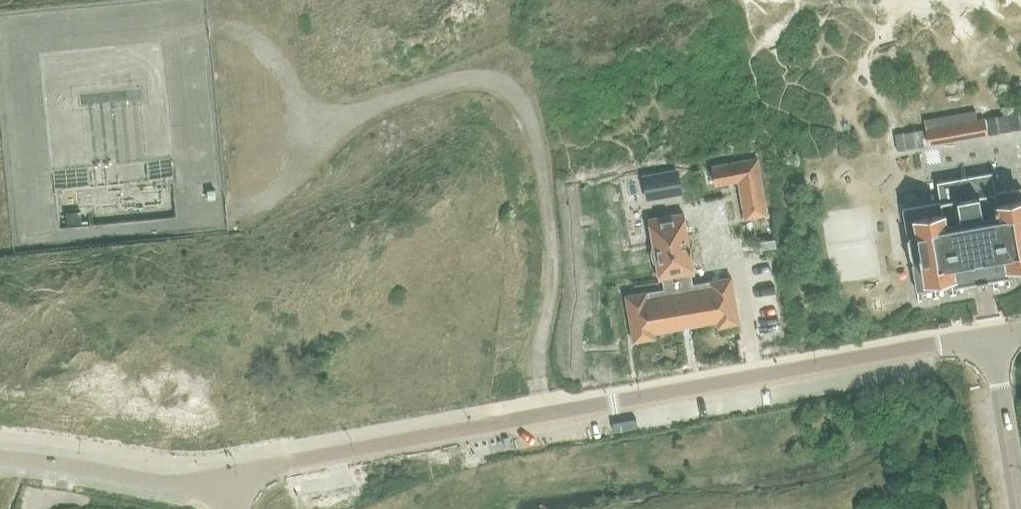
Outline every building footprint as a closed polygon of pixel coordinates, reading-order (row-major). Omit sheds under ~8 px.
[(988,135),(986,126),(985,117),(962,121),(961,115),(924,121),(928,145),(988,135)] [(53,169),(59,231),(177,219),(171,157),(53,169)] [(712,166),(703,167),(706,186),(715,184),(715,186),(738,182),(745,219),(768,215),(758,157),(712,165),(712,166)] [(676,172),(645,178),(648,197),(679,192),(676,172)] [(995,192),(992,172),(937,182),(938,189),(934,190),(934,195),(939,195),(940,202),(901,209),(916,291),(954,285),(954,286),(1020,273),(1020,188),(995,192)] [(208,190),(208,199),(216,198),(215,189),(208,190)] [(650,223),(625,227),(628,245),(652,241),(652,244),(652,247),(651,250),(651,253),(651,255),(652,258),(653,261),(654,264),(656,266),(659,280),(662,279),(664,288),(625,294),(633,341),(654,338),(653,328),(660,327),(660,328),(667,329),(675,328),(681,324),(681,321),(688,320),(688,323),(695,324),(703,323),(709,319),(709,318),(716,317),(718,327),(739,323),(731,276),(709,279),(709,280),(693,283),(691,274),(694,274),(683,212),(649,218),(649,219),(650,223)] [(774,239),(759,242),(760,250),(776,247),(774,239)]
